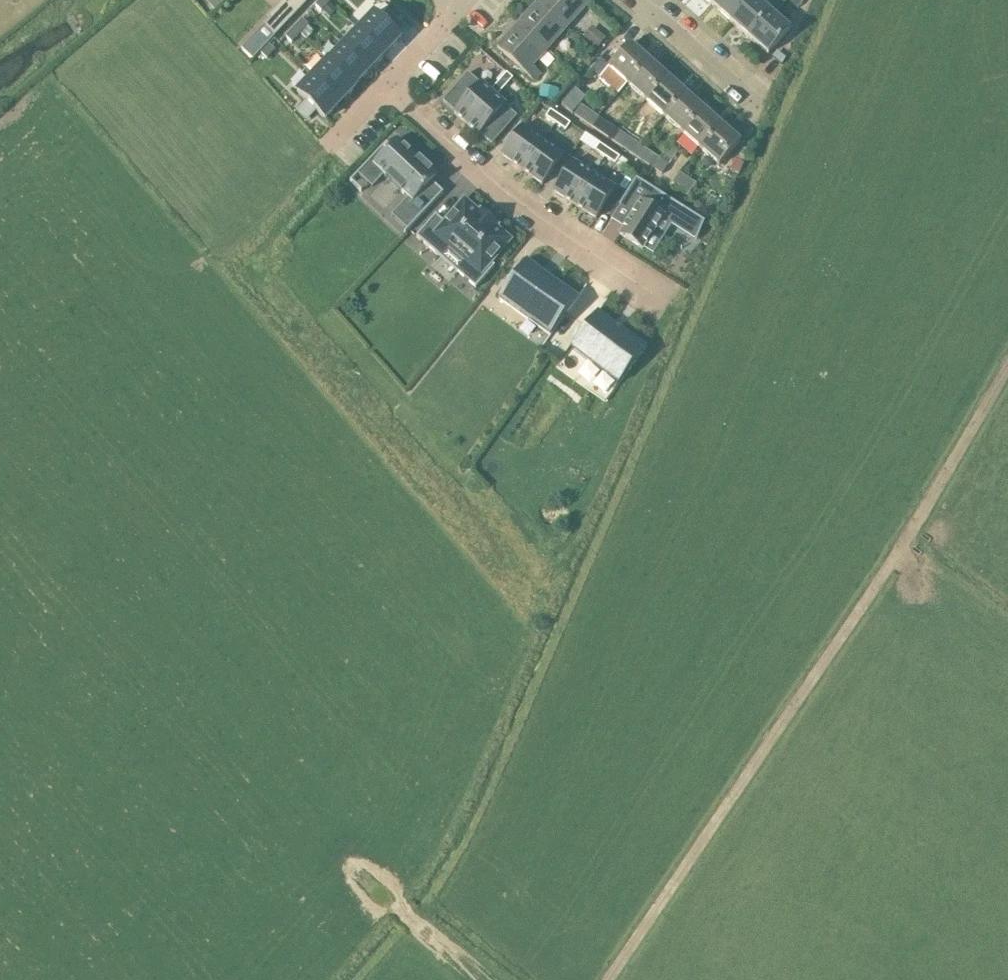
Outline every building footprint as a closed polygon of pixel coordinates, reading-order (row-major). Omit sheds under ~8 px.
[(316,6),(322,11),(323,10),(329,3),(330,2),(327,0),(321,0),(316,6)] [(588,3),(584,0),(540,0),(539,1),(568,27),(588,3)] [(749,0),(715,0),(711,4),(730,21),(749,0)] [(771,13),(756,0),(749,0),(730,21),(749,38),(771,13)] [(797,9),(805,0),(787,0),(797,9)] [(539,1),(519,25),(547,50),(568,27),(539,1)] [(336,9),(329,3),(323,10),(329,16),(336,9)] [(374,13),(358,29),(386,56),(401,39),(391,30),(393,28),(385,21),(384,23),(374,13)] [(768,54),(790,29),(771,13),(749,38),(768,54)] [(303,19),(294,28),(300,34),(309,25),(303,19)] [(519,25),(498,48),(526,73),(535,81),(541,74),(532,67),(547,50),(519,25)] [(263,27),(242,49),(253,60),(274,37),(263,27)] [(594,27),(586,37),(598,47),(606,37),(594,27)] [(294,28),(286,37),(292,42),(300,34),(294,28)] [(358,29),(343,45),(371,71),(386,56),(358,29)] [(619,95),(629,84),(650,61),(632,44),(601,79),(619,95)] [(343,45),(328,60),(356,87),(371,71),(343,45)] [(328,60),(313,76),(341,103),(356,87),(328,60)] [(647,100),(668,77),(650,61),(629,84),(647,100)] [(494,94),(491,91),(482,83),(481,84),(469,74),(444,102),(456,112),(455,113),(468,125),(494,94)] [(506,74),(499,82),(505,88),(512,79),(506,74)] [(313,76),(297,92),(325,119),(341,103),(313,76)] [(665,117),(687,93),(668,77),(647,100),(665,117)] [(499,82),(491,91),(494,94),(497,97),(505,88),(499,82)] [(559,88),(541,83),(538,95),(556,99),(559,88)] [(575,88),(562,104),(573,113),(586,98),(575,88)] [(683,133),(705,109),(687,93),(665,117),(683,133)] [(468,125),(480,136),(481,135),(493,145),(518,117),(506,107),(507,106),(498,97),(494,94),(468,125)] [(581,105),(575,115),(592,127),(599,117),(581,105)] [(701,149),(723,125),(705,109),(683,133),(701,149)] [(550,110),(546,117),(556,124),(561,117),(550,110)] [(561,117),(556,124),(566,130),(571,123),(561,117)] [(599,117),(592,127),(613,141),(619,131),(599,117)] [(720,166),(741,142),(723,125),(701,149),(720,166)] [(544,142),(523,127),(502,155),(523,170),(544,142)] [(619,131),(613,141),(633,154),(640,144),(619,131)] [(386,143),(358,174),(359,175),(368,184),(369,183),(373,187),(384,175),(409,198),(400,207),(415,221),(416,222),(444,193),(435,185),(424,174),(428,169),(430,171),(431,169),(398,139),(397,140),(389,149),(386,146),(387,144),(386,143)] [(544,142),(523,170),(543,186),(564,157),(544,142)] [(600,143),(595,151),(605,157),(610,150),(600,143)] [(640,144),(633,154),(653,168),(660,158),(640,144)] [(610,150),(605,157),(615,164),(620,157),(610,150)] [(660,158),(653,168),(662,174),(669,164),(660,158)] [(595,176),(573,162),(554,192),(575,206),(595,176)] [(680,172),(673,182),(690,193),(697,183),(680,172)] [(595,176),(575,206),(597,220),(616,190),(595,176)] [(636,178),(620,205),(621,206),(624,201),(636,209),(620,234),(643,249),(644,248),(654,253),(663,239),(654,233),(663,218),(697,239),(705,221),(636,178)] [(446,223),(436,215),(417,237),(439,256),(440,255),(439,254),(445,248),(463,264),(458,270),(475,286),(474,287),(476,288),(495,266),(494,265),(493,266),(490,263),(510,241),(495,228),(497,225),(481,211),(479,214),(464,201),(446,223)] [(551,335),(579,297),(527,259),(499,297),(551,335)] [(598,311),(570,349),(571,350),(618,384),(619,385),(647,346),(598,311)]
